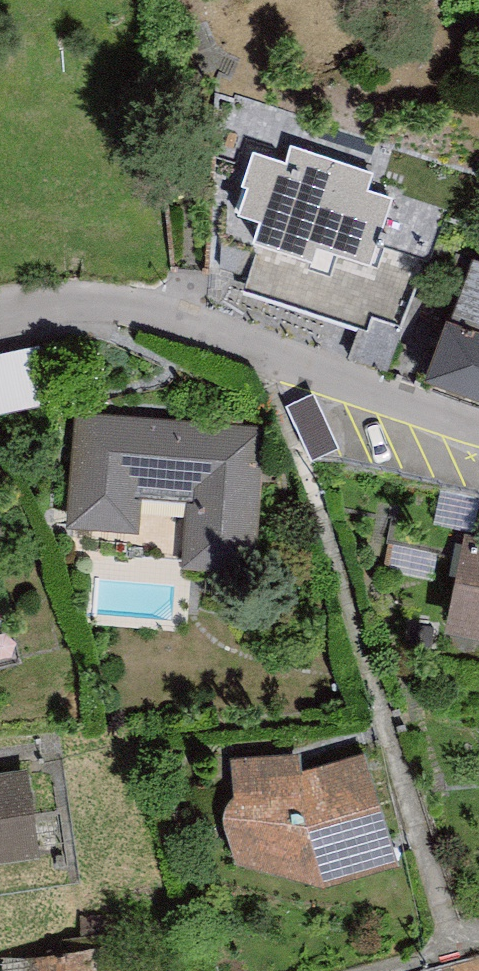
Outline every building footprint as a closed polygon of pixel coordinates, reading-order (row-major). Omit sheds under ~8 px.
[(373,176),(287,147),(281,164),(254,155),(240,194),(247,196),(238,222),(261,230),(255,247),(311,266),(315,253),(367,271),(390,203),(367,195),(373,176)] [(472,264),(450,331),(445,329),(424,393),(478,411),(478,266),(472,264)] [(40,349),(0,358),(0,421),(51,411),(40,349)] [(312,395),(287,407),(312,461),(337,449),(312,395)] [(263,433),(78,417),(69,530),(135,535),(138,500),(193,504),(187,571),(251,576),(263,433)] [(464,538),(443,644),(478,651),(478,541),(464,538)] [(364,757),(302,773),(307,844),(324,895),(399,871),(364,757)] [(236,871),(324,895),(307,844),(302,773),(299,761),(229,766),(232,805),(223,824),(236,871)] [(38,865),(27,772),(0,776),(0,871),(38,865)] [(108,951),(64,962),(0,965),(0,970),(108,970),(108,951)]
